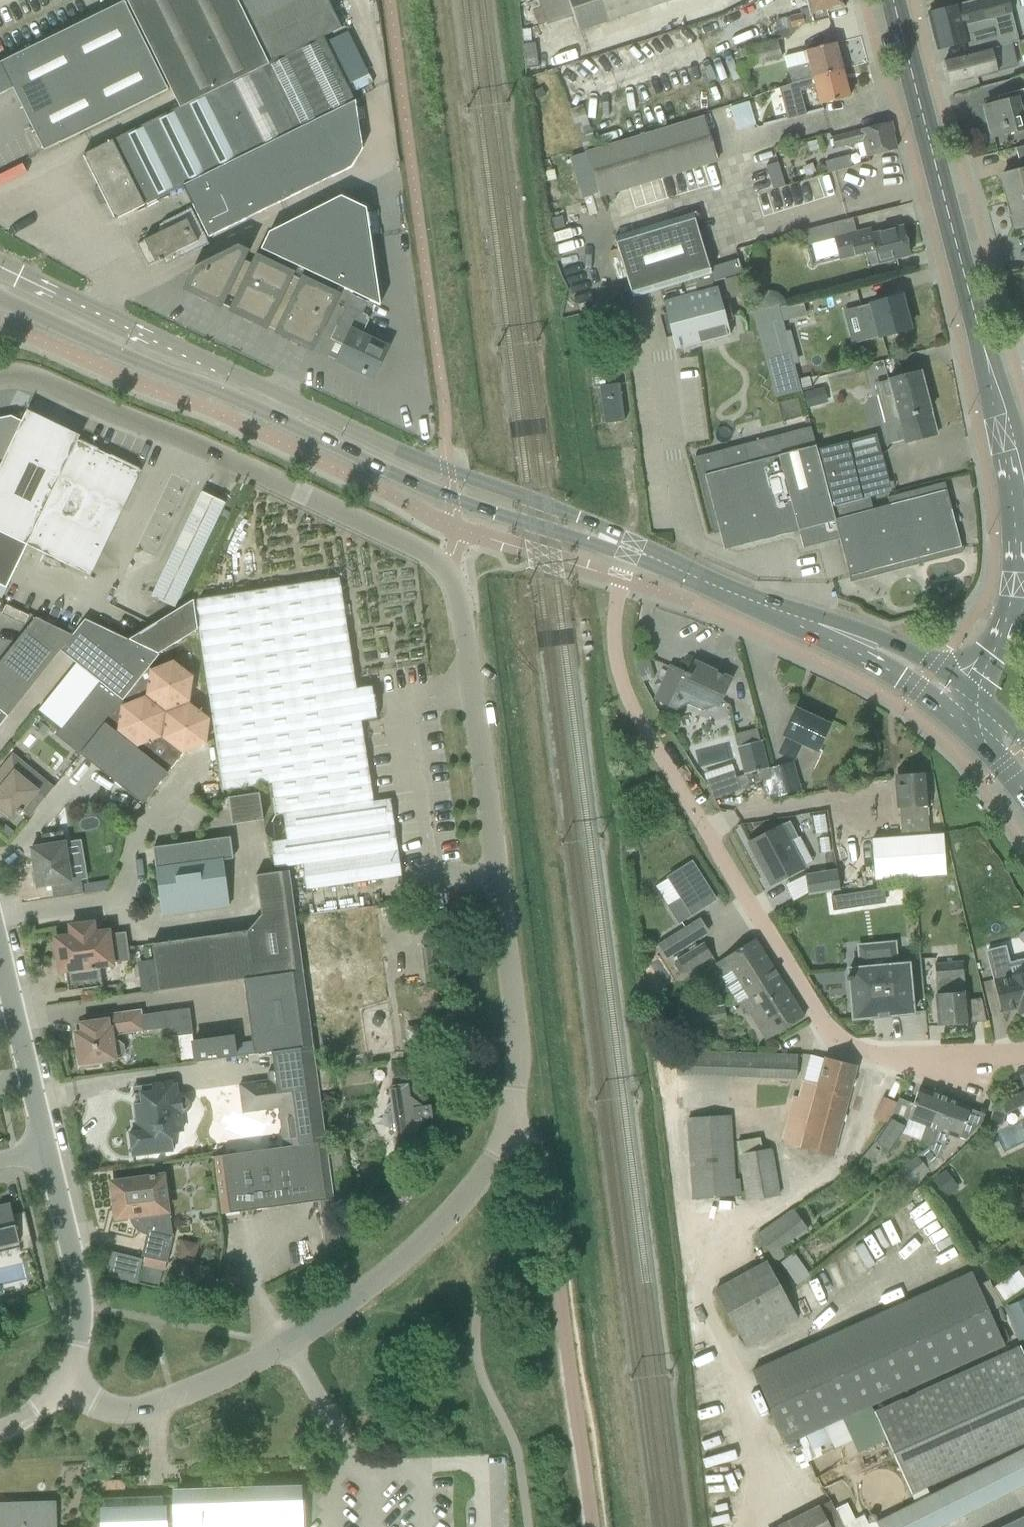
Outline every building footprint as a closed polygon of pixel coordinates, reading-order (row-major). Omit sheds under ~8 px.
[(83,155),(115,219),(173,191),(183,186),(191,203),(208,238),(351,168),(362,149),(355,101),(323,37),(341,28),(327,0),(127,0),(179,107),(83,155)] [(579,31),(669,0),(568,0),(579,31)] [(788,18),(792,33),(799,26),(828,19),(826,11),(844,6),(843,0),(807,0),(809,8),(798,10),(799,15),(788,18)] [(927,13),(937,50),(967,42),(970,54),(1004,45),(997,18),(1011,15),(1008,0),(980,0),(927,13)] [(125,1),(0,62),(44,151),(169,89),(125,1)] [(774,41),(746,49),(751,67),(779,59),(774,41)] [(806,51),(809,64),(787,69),(791,83),(842,70),(835,43),(806,51)] [(535,44),(523,45),(525,69),(537,68),(535,44)] [(949,84),(996,72),(990,49),(943,61),(949,84)] [(842,70),(791,83),(791,84),(779,88),(787,120),(806,115),(805,109),(800,91),(815,88),(820,105),(849,97),(842,70)] [(1014,92),(1016,98),(984,107),(992,138),(1023,129),(1018,107),(1023,106),(1023,90),(1014,92)] [(584,152),(586,152),(596,149),(591,132),(582,106),(569,111),(584,152)] [(596,149),(586,152),(600,198),(716,163),(702,117),(596,149)] [(867,157),(896,150),(889,123),(832,137),(835,149),(863,142),(867,157)] [(1015,148),(1021,170),(1001,175),(1008,202),(1023,198),(1023,146),(1015,148)] [(848,156),(824,162),(827,174),(851,168),(848,156)] [(784,187),(777,163),(765,167),(773,191),(784,187)] [(341,288),(369,228),(366,208),(340,196),(268,232),(260,250),(269,254),(270,253),(295,265),(278,302),(290,307),(278,331),(277,331),(277,332),(312,349),(338,295),(336,294),(339,287),(341,288)] [(1008,202),(1015,229),(1023,226),(1023,198),(1008,202)] [(166,230),(137,244),(147,266),(159,260),(160,262),(163,260),(162,259),(176,252),(180,259),(208,244),(191,209),(162,223),(166,230)] [(693,215),(614,238),(632,297),(683,282),(709,274),(710,274),(713,282),(742,273),(738,260),(709,268),(693,215)] [(867,266),(878,264),(909,256),(901,227),(871,234),(870,229),(834,238),(830,224),(800,231),(804,246),(834,239),(839,260),(864,253),(867,266)] [(380,305),(369,228),(341,288),(379,306),(380,305)] [(231,309),(252,265),(242,260),(246,252),(238,248),(195,269),(185,289),(220,306),(221,304),(231,309)] [(617,249),(609,252),(613,264),(612,264),(617,280),(625,277),(617,249)] [(252,265),(231,309),(231,311),(266,327),(267,326),(277,331),(278,331),(290,307),(278,302),(295,265),(270,253),(269,254),(266,261),(256,256),(252,265)] [(663,299),(675,348),(730,334),(717,285),(663,299)] [(369,317),(362,314),(367,303),(351,295),(330,339),(335,341),(336,338),(345,343),(336,361),(349,367),(351,364),(363,370),(361,373),(365,375),(366,372),(373,375),(372,378),(373,378),(387,347),(361,335),(369,317)] [(857,308),(865,341),(909,329),(900,296),(857,308)] [(753,313),(775,398),(801,391),(794,364),(797,363),(789,331),(785,332),(778,308),(778,307),(753,313)] [(919,387),(923,386),(920,372),(881,382),(884,394),(877,396),(890,444),(904,440),(904,443),(936,435),(930,410),(925,411),(919,387)] [(605,424),(624,422),(624,421),(619,384),(618,383),(600,386),(599,387),(604,423),(605,424)] [(2,598),(27,546),(41,552),(88,575),(89,574),(88,574),(106,537),(106,538),(107,537),(107,536),(106,536),(120,509),(121,508),(120,507),(138,471),(139,470),(92,447),(78,440),(78,439),(77,438),(77,439),(26,414),(26,413),(25,413),(21,421),(11,416),(0,418),(0,597),(2,598)] [(831,507),(816,450),(810,427),(693,458),(694,459),(699,458),(718,531),(713,532),(713,534),(733,528),(738,547),(798,531),(803,548),(838,539),(849,578),(850,577),(850,576),(959,548),(959,549),(961,548),(944,483),(887,498),(889,505),(872,509),(869,498),(831,507)] [(869,498),(891,492),(881,454),(852,461),(847,442),(816,450),(831,507),(869,498)] [(200,494),(151,595),(174,607),(224,505),(200,494)] [(195,600),(193,601),(198,630),(199,629),(224,790),(271,783),(276,815),(282,814),(286,840),(270,842),(274,868),(302,864),(306,890),(401,876),(390,799),(373,802),(361,721),(377,719),(372,686),(356,688),(339,578),(195,600)] [(198,630),(193,601),(148,627),(129,640),(157,654),(198,630)] [(0,661),(0,709),(8,716),(60,651),(72,635),(35,617),(0,661)] [(148,668),(159,655),(157,654),(129,640),(85,619),(72,635),(60,651),(97,680),(55,735),(80,754),(105,723),(123,700),(148,668)] [(649,659),(636,663),(641,682),(654,678),(649,659)] [(123,700),(105,723),(167,773),(183,753),(205,743),(209,719),(188,703),(192,677),(173,661),(151,670),(148,668),(123,700)] [(671,666),(656,699),(676,708),(677,709),(687,704),(700,711),(713,708),(715,704),(717,705),(729,680),(706,669),(707,667),(694,661),(688,673),(686,672),(685,673),(671,666)] [(780,753),(792,759),(800,742),(817,749),(828,726),(795,711),(784,734),(788,736),(780,753)] [(39,721),(32,729),(42,737),(48,729),(39,721)] [(167,773),(105,723),(80,754),(142,804),(167,773)] [(770,779),(767,768),(760,741),(737,747),(747,785),(764,781),(770,779)] [(0,791),(0,812),(8,819),(11,816),(13,819),(17,814),(19,815),(23,811),(29,816),(52,788),(13,755),(0,771),(0,783),(4,786),(0,791)] [(770,779),(764,781),(770,797),(798,789),(791,764),(769,771),(768,767),(767,768),(770,779)] [(734,772),(707,780),(713,798),(739,790),(734,772)] [(875,879),(945,874),(942,834),(929,835),(925,774),(897,776),(900,837),(872,840),(875,879)] [(234,825),(263,819),(258,792),(229,798),(234,825)] [(0,831),(0,833),(9,840),(14,833),(5,825),(0,831)] [(43,846),(31,848),(35,872),(37,883),(37,887),(51,885),(53,899),(83,894),(108,890),(110,880),(82,884),(81,880),(87,879),(81,840),(65,843),(63,831),(41,835),(43,846)] [(791,833),(751,852),(773,895),(805,879),(791,853),(800,849),(791,833)] [(152,848),(162,915),(229,906),(223,860),(233,859),(230,837),(152,848)] [(681,898),(669,907),(679,922),(715,899),(691,862),(668,877),(681,898)] [(836,870),(805,875),(808,895),(840,891),(836,870)] [(260,915),(294,910),(289,871),(255,876),(260,915)] [(844,895),(831,897),(834,911),(846,909),(844,895)] [(260,915),(247,930),(254,978),(303,971),(294,910),(260,915)] [(55,938),(58,959),(102,954),(103,960),(112,959),(109,934),(108,931),(96,933),(95,920),(67,924),(69,936),(55,938)] [(685,928),(657,945),(666,959),(694,941),(685,928)] [(254,978),(247,930),(215,935),(222,982),(243,979),(254,978)] [(103,960),(102,954),(58,959),(59,972),(65,971),(68,992),(102,987),(99,967),(113,965),(113,963),(130,961),(126,932),(109,934),(112,959),(103,960)] [(215,935),(184,939),(190,987),(222,982),(215,935)] [(190,987),(184,939),(151,944),(154,965),(158,990),(158,991),(190,987)] [(748,997),(779,978),(754,939),(715,963),(723,976),(731,971),(748,997)] [(704,943),(676,959),(685,973),(712,956),(704,943)] [(866,968),(848,969),(852,1019),(912,1014),(908,964),(898,965),(897,953),(889,954),(888,944),(864,946),(866,968)] [(1012,976),(1004,947),(986,951),(1002,1012),(1017,1008),(1019,1014),(1023,1013),(1023,1016),(1023,973),(1012,976)] [(962,961),(934,964),(939,1026),(967,1024),(967,1023),(985,1021),(979,998),(969,999),(970,1004),(966,1005),(962,961)] [(154,965),(138,967),(141,993),(158,990),(154,965)] [(254,978),(243,979),(254,1055),(272,1052),(313,1046),(303,971),(254,978)] [(779,978),(748,997),(740,1002),(747,1014),(755,1009),(773,1037),(803,1017),(779,978)] [(723,1006),(678,1014),(680,1027),(726,1019),(723,1006)] [(189,1009),(163,1012),(163,1013),(165,1026),(167,1038),(178,1037),(192,1035),(193,1035),(189,1009)] [(76,1033),(75,1033),(79,1064),(80,1064),(81,1068),(98,1065),(98,1062),(115,1059),(115,1058),(120,1058),(124,1053),(123,1045),(118,1042),(113,1042),(112,1034),(142,1030),(140,1016),(140,1012),(101,1017),(101,1021),(81,1024),(82,1032),(76,1033)] [(208,1041),(193,1043),(195,1063),(235,1057),(235,1056),(233,1044),(232,1037),(217,1039),(217,1036),(207,1037),(208,1041)] [(313,1046),(272,1052),(275,1080),(239,1084),(240,1087),(241,1099),(243,1112),(279,1107),(282,1134),(284,1147),(326,1141),(314,1046),(313,1046)] [(796,1078),(797,1056),(677,1051),(676,1073),(796,1078)] [(832,1157),(857,1066),(824,1057),(817,1085),(803,1081),(798,1101),(793,1100),(782,1140),(785,1144),(832,1157)] [(424,1119),(432,1118),(430,1105),(422,1106),(410,1097),(407,1076),(393,1078),(394,1088),(389,1089),(390,1103),(387,1106),(384,1109),(383,1114),(383,1119),(384,1123),(387,1127),(390,1130),(395,1132),(397,1148),(409,1146),(408,1140),(424,1119)] [(184,1131),(181,1112),(184,1112),(186,1111),(187,1111),(188,1110),(189,1109),(190,1107),(191,1105),(191,1104),(191,1103),(191,1102),(191,1100),(190,1098),(189,1097),(187,1095),(186,1094),(184,1094),(182,1094),(181,1094),(178,1094),(177,1084),(172,1085),(172,1082),(153,1084),(154,1091),(133,1094),(137,1123),(133,1124),(134,1132),(129,1133),(132,1156),(172,1150),(170,1133),(184,1131)] [(918,1088),(907,1118),(926,1126),(920,1142),(930,1146),(932,1146),(950,1100),(918,1088)] [(1023,1094),(1023,1091),(994,1106),(989,1120),(1000,1124),(1004,1114),(1023,1104),(1023,1094)] [(886,1123),(895,1102),(883,1097),(874,1117),(886,1123)] [(930,1146),(916,1156),(895,1173),(906,1186),(927,1169),(943,1150),(949,1134),(965,1140),(982,1122),(985,1115),(970,1109),(970,1107),(950,1100),(932,1146),(930,1146)] [(731,1116),(687,1119),(692,1200),(740,1197),(739,1179),(735,1180),(731,1116)] [(900,1134),(905,1126),(889,1118),(884,1129),(874,1142),(888,1153),(900,1134)] [(326,1141),(284,1147),(212,1157),(219,1214),(334,1199),(326,1141)] [(779,1195),(771,1149),(739,1155),(747,1201),(779,1195)] [(945,1170),(928,1183),(930,1186),(939,1198),(941,1201),(958,1188),(945,1170)] [(112,1183),(116,1218),(129,1216),(130,1220),(131,1224),(133,1227),(136,1230),(139,1232),(142,1234),(146,1235),(141,1257),(167,1263),(173,1235),(155,1230),(153,1213),(167,1211),(162,1176),(155,1177),(155,1175),(149,1175),(150,1178),(112,1183)] [(33,1248),(24,1212),(13,1215),(10,1204),(0,1206),(0,1247),(18,1242),(20,1251),(33,1248)] [(796,1214),(779,1227),(775,1223),(757,1234),(775,1263),(782,1258),(776,1248),(805,1227),(796,1214)] [(794,1253),(780,1263),(788,1274),(801,1264),(794,1253)] [(767,1262),(714,1291),(745,1347),(798,1318),(767,1262)] [(209,1295),(215,1269),(196,1265),(190,1291),(209,1295)] [(18,1297),(5,1301),(8,1307),(19,1301),(18,1297)] [(1003,1308),(1018,1343),(1023,1341),(1023,1299),(1003,1308)] [(874,1412),(886,1440),(910,1493),(925,1487),(1023,1442),(1023,1356),(1020,1346),(874,1412)] [(1020,1452),(1002,1461),(1016,1489),(1023,1485),(1023,1460),(1020,1452)] [(1002,1461),(984,1470),(998,1498),(1016,1489),(1002,1461)] [(998,1498),(984,1470),(966,1478),(980,1507),(998,1498)] [(980,1507),(966,1478),(948,1487),(962,1516),(980,1507)] [(962,1516),(948,1487),(930,1496),(944,1525),(962,1516)] [(163,1512),(163,1496),(102,1498),(103,1526),(300,1526),(298,1491),(175,1495),(176,1523),(163,1523),(163,1512)] [(930,1496),(912,1505),(923,1526),(940,1526),(944,1525),(930,1496)] [(54,1505),(0,1506),(0,1526),(55,1526),(54,1505)] [(894,1514),(901,1526),(923,1526),(912,1505),(894,1514)] [(894,1514),(876,1523),(878,1526),(901,1526),(894,1514)] [(1007,1525),(1008,1526),(1023,1526),(1023,1517),(1007,1525)]
